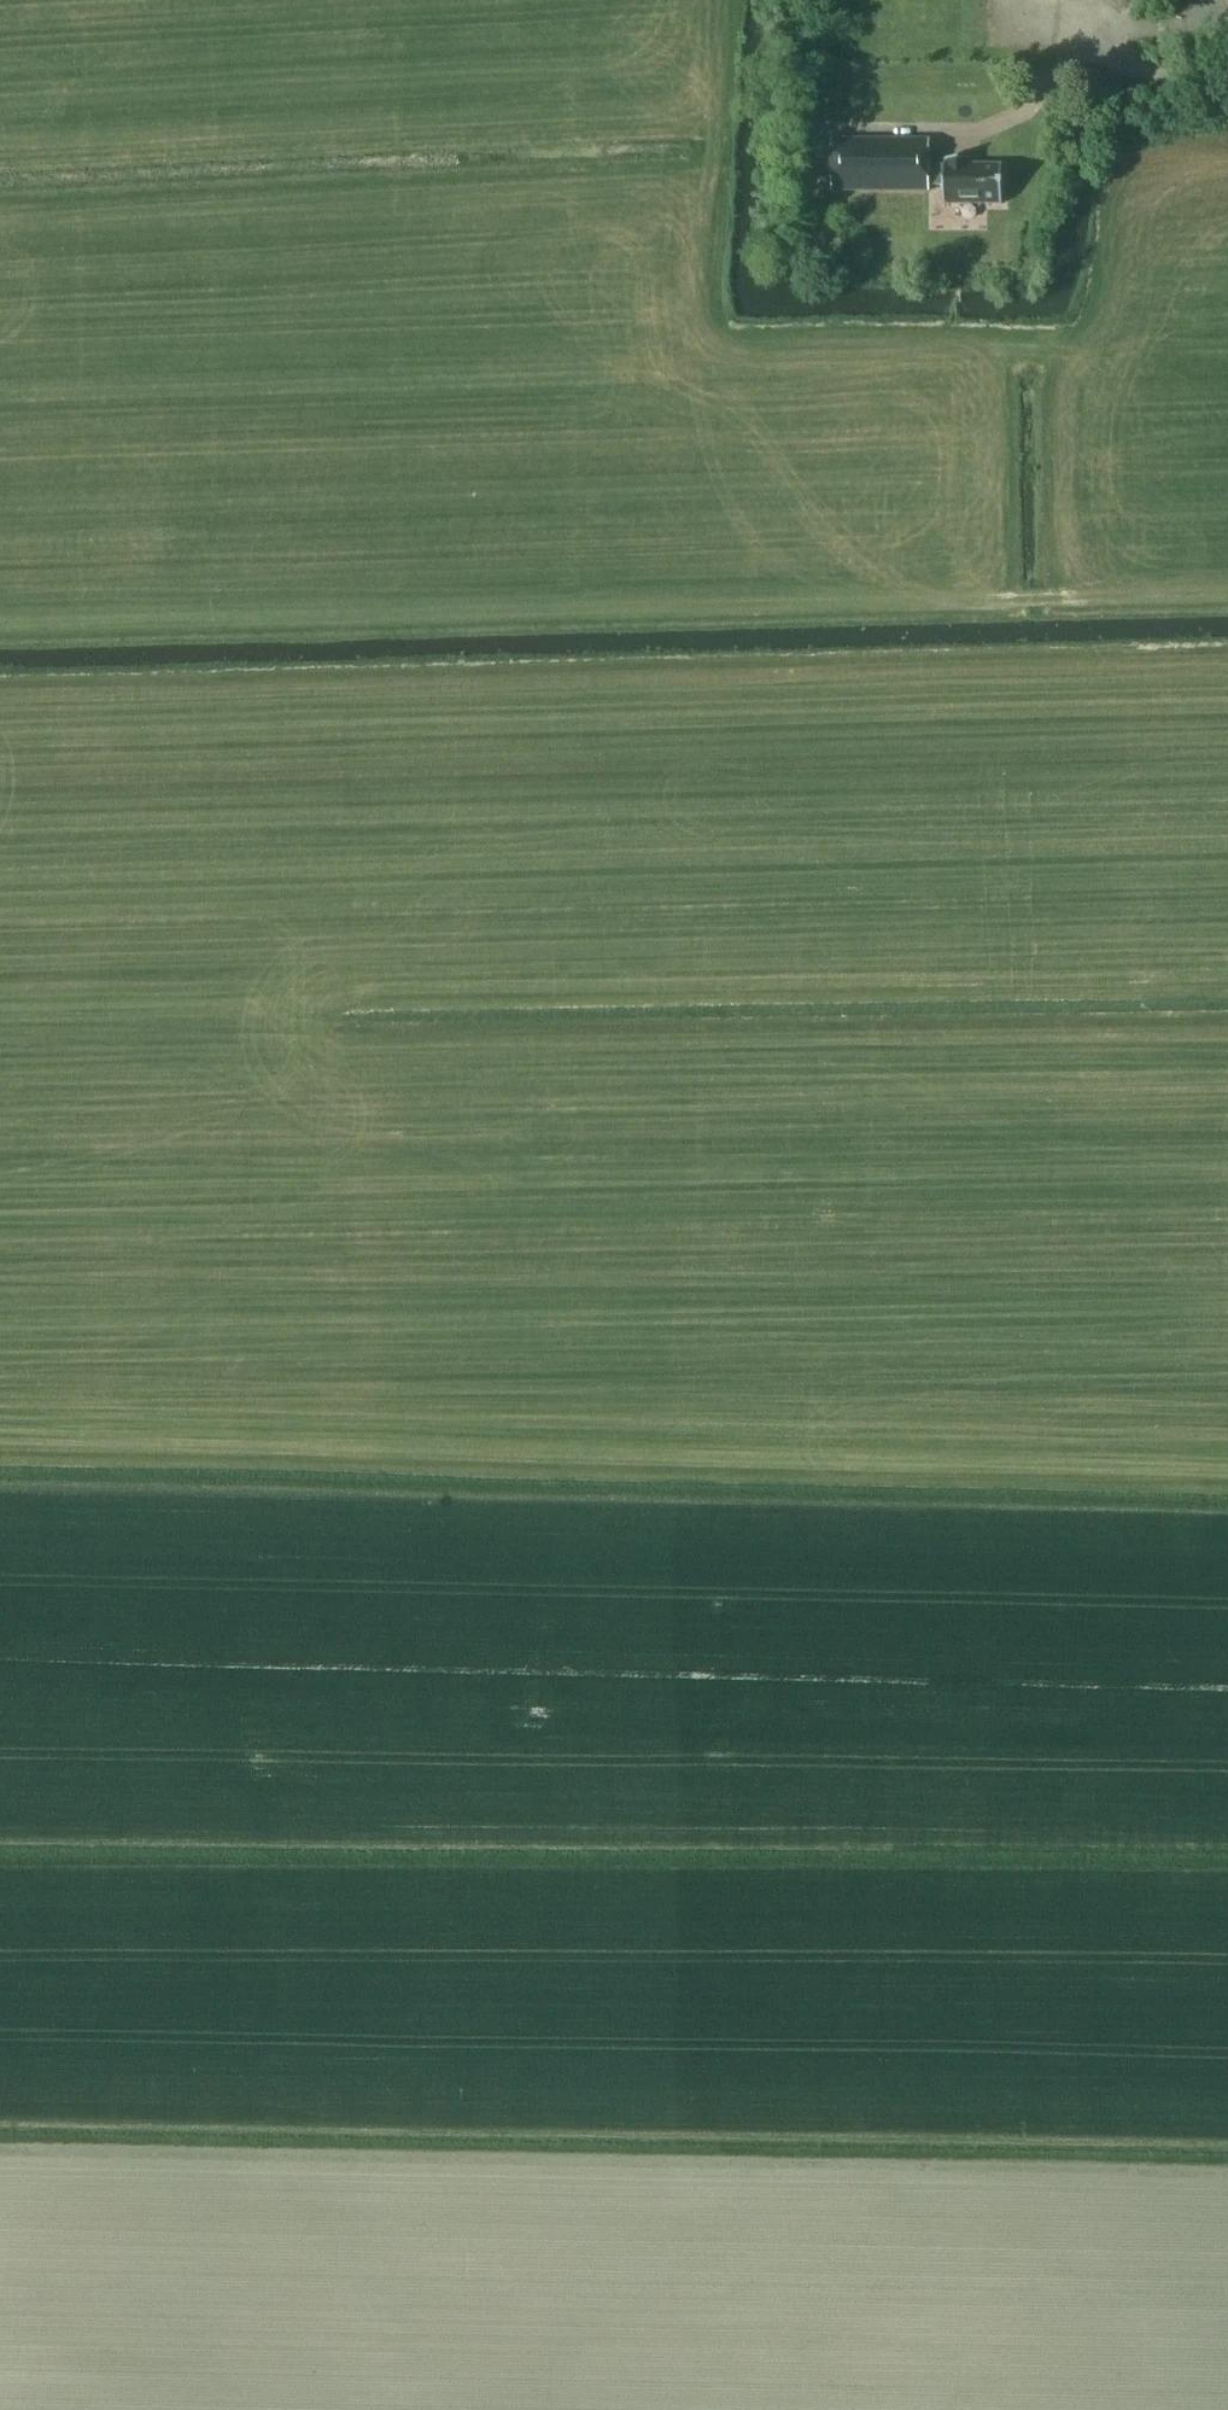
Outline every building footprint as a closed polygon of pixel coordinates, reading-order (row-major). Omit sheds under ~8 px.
[(978,170),(969,170),(969,160),(946,160),(946,166),(929,166),(930,141),(832,140),(832,191),(929,192),(929,185),(944,185),(944,204),(1002,204),(1002,166),(978,166),(978,170)]
